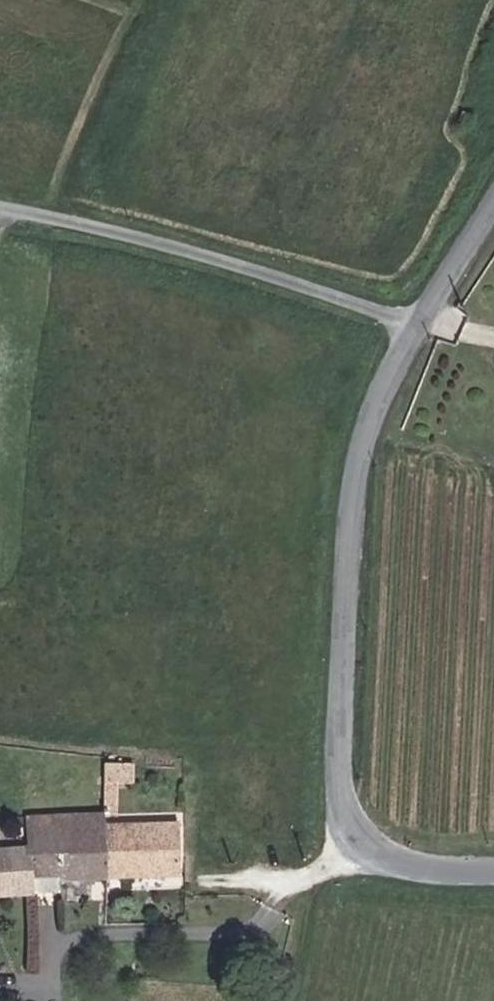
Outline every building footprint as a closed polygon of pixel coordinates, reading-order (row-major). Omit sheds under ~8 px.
[(440,97),(450,102),(458,90),(448,84),(440,97)] [(93,851),(112,850),(111,817),(110,801),(25,800),(26,831),(27,860),(92,861),(93,851)] [(112,859),(184,855),(180,817),(111,817),(112,850),(112,859)] [(28,876),(27,860),(26,831),(0,831),(0,876),(28,876)]
